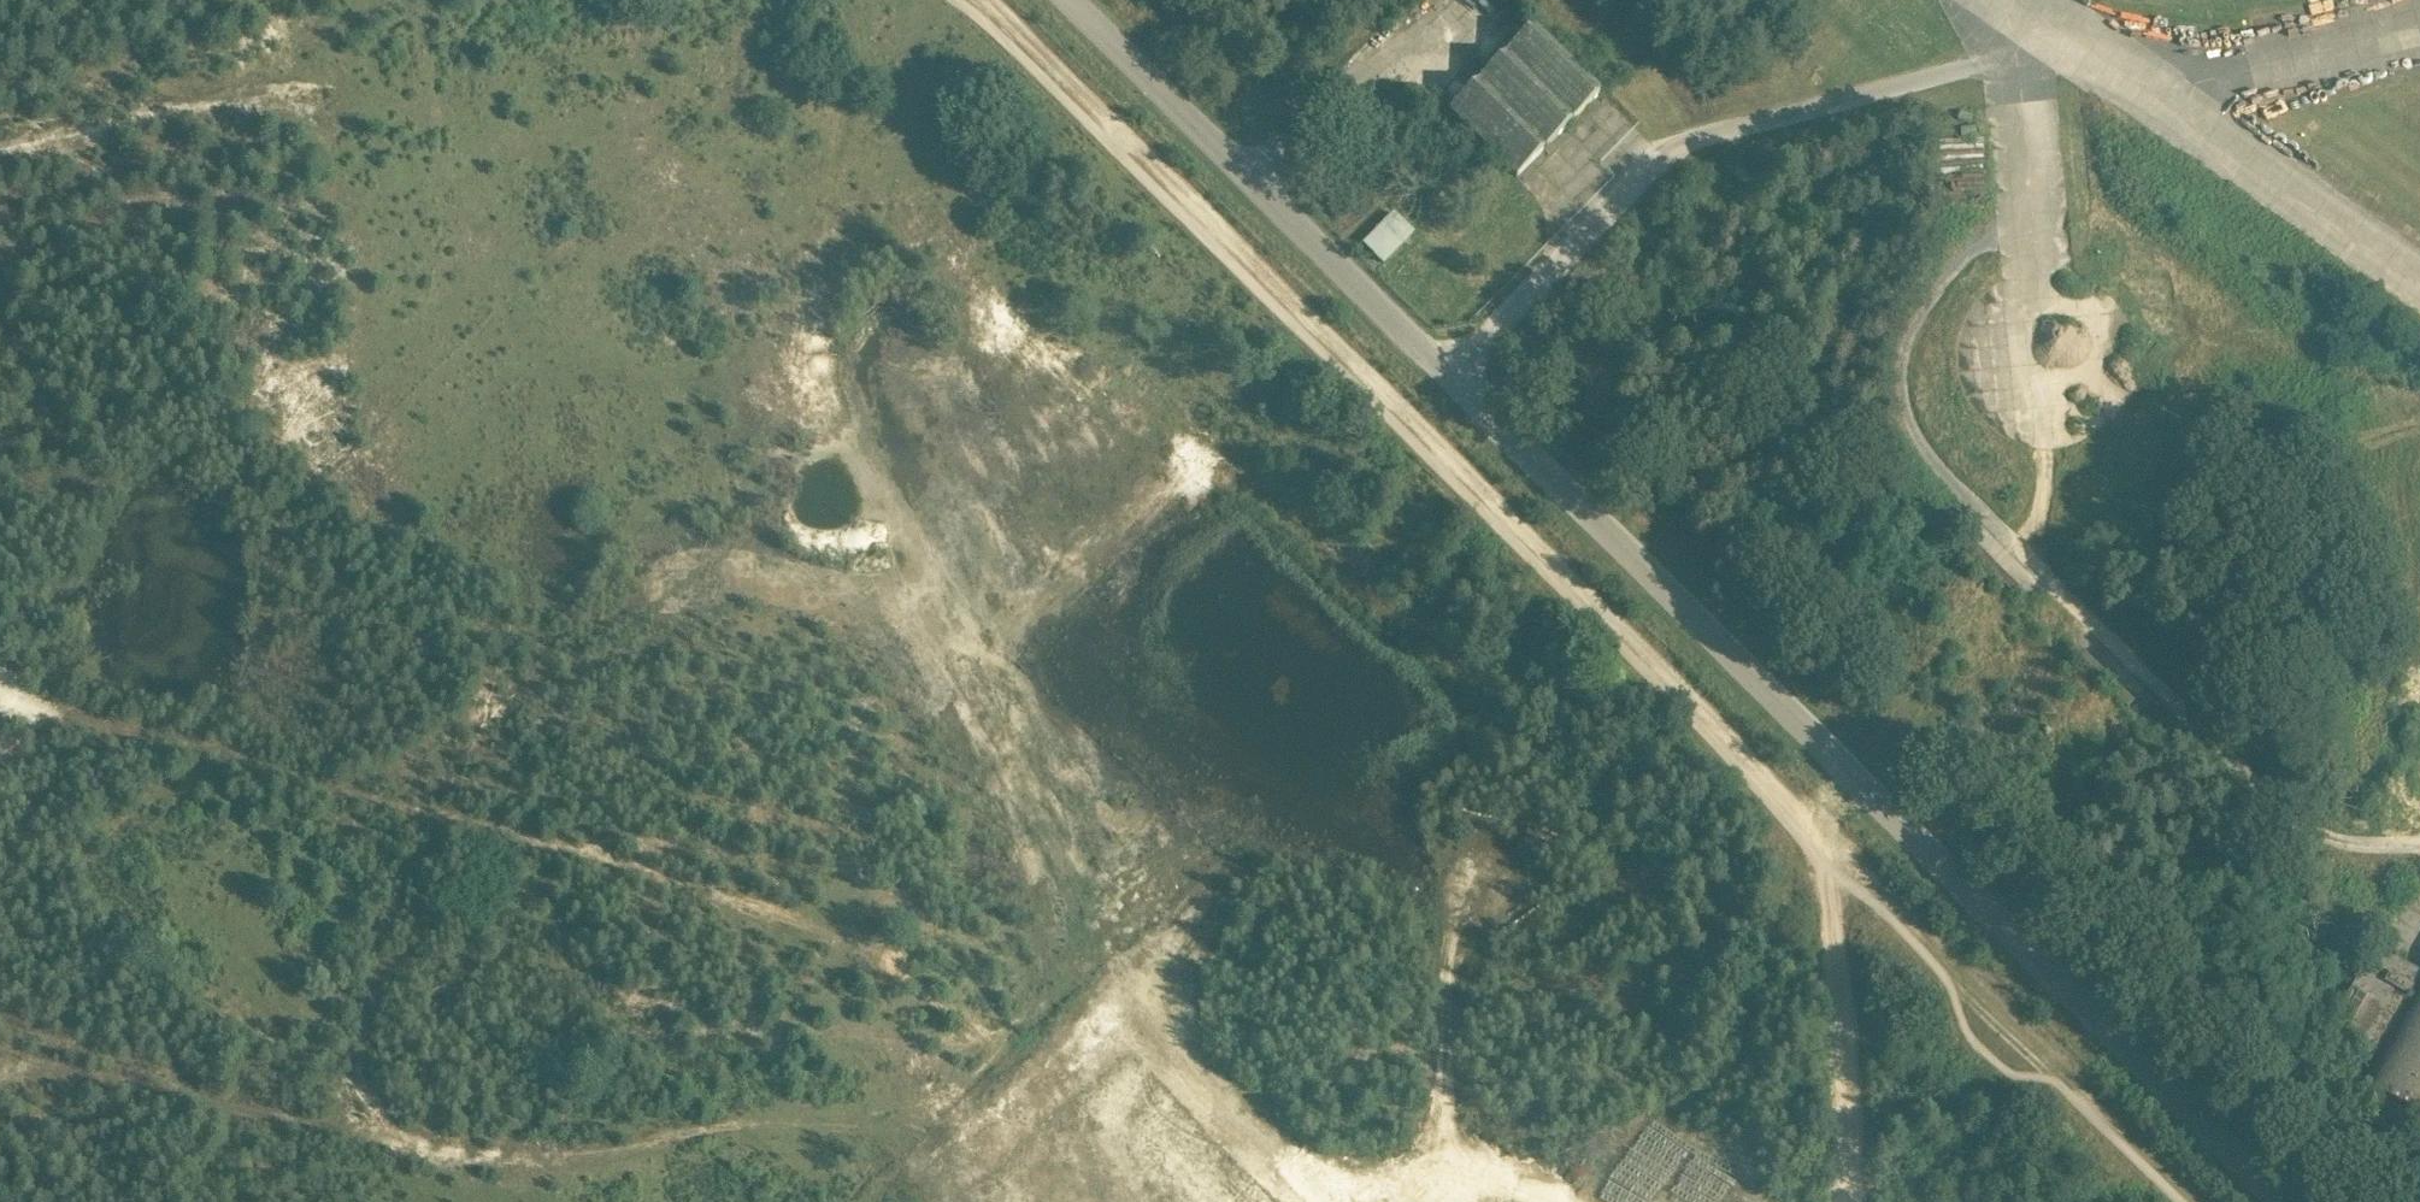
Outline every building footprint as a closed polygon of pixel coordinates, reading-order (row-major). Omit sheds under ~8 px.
[(1573,132),(1597,107),(1530,41),(1506,65),(1573,132)] [(1545,161),(1573,132),(1506,65),(1478,95),(1545,161)] [(1478,95),(1447,125),(1514,191),(1545,161),(1478,95)] [(1392,228),(1362,259),(1381,277),(1411,247),(1392,228)] [(1644,341),(1634,347),(1642,360),(1652,354),(1644,341)] [(2379,958),(2331,1042),(2376,1067),(2360,1095),(2362,1096),(2356,1106),(2369,1114),(2375,1103),(2393,1113),(2382,1141),(2372,1160),(2364,1156),(2356,1170),(2396,1192),(2404,1178),(2396,1174),(2407,1155),(2419,1138),(2419,981),(2379,958)]
